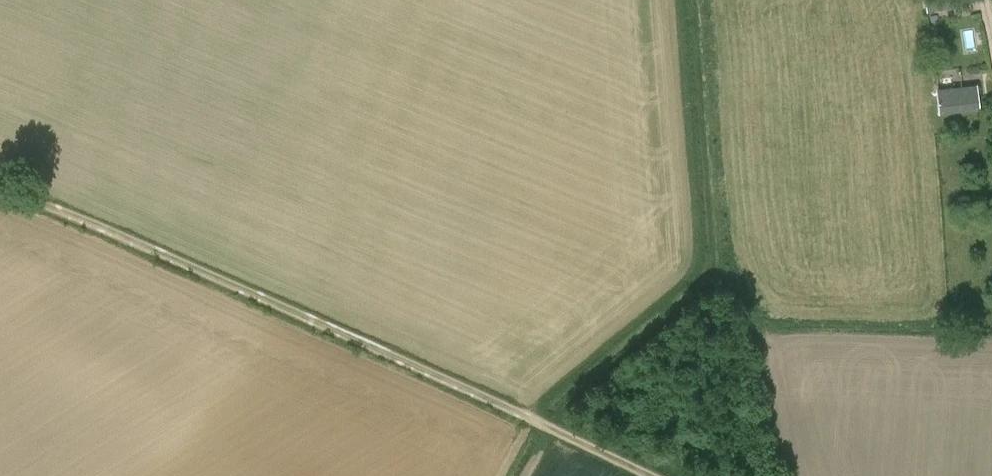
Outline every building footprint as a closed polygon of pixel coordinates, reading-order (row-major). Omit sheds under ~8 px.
[(964,6),(963,0),(920,0),(921,11),(964,6)] [(960,87),(963,113),(980,111),(976,85),(960,87)]
